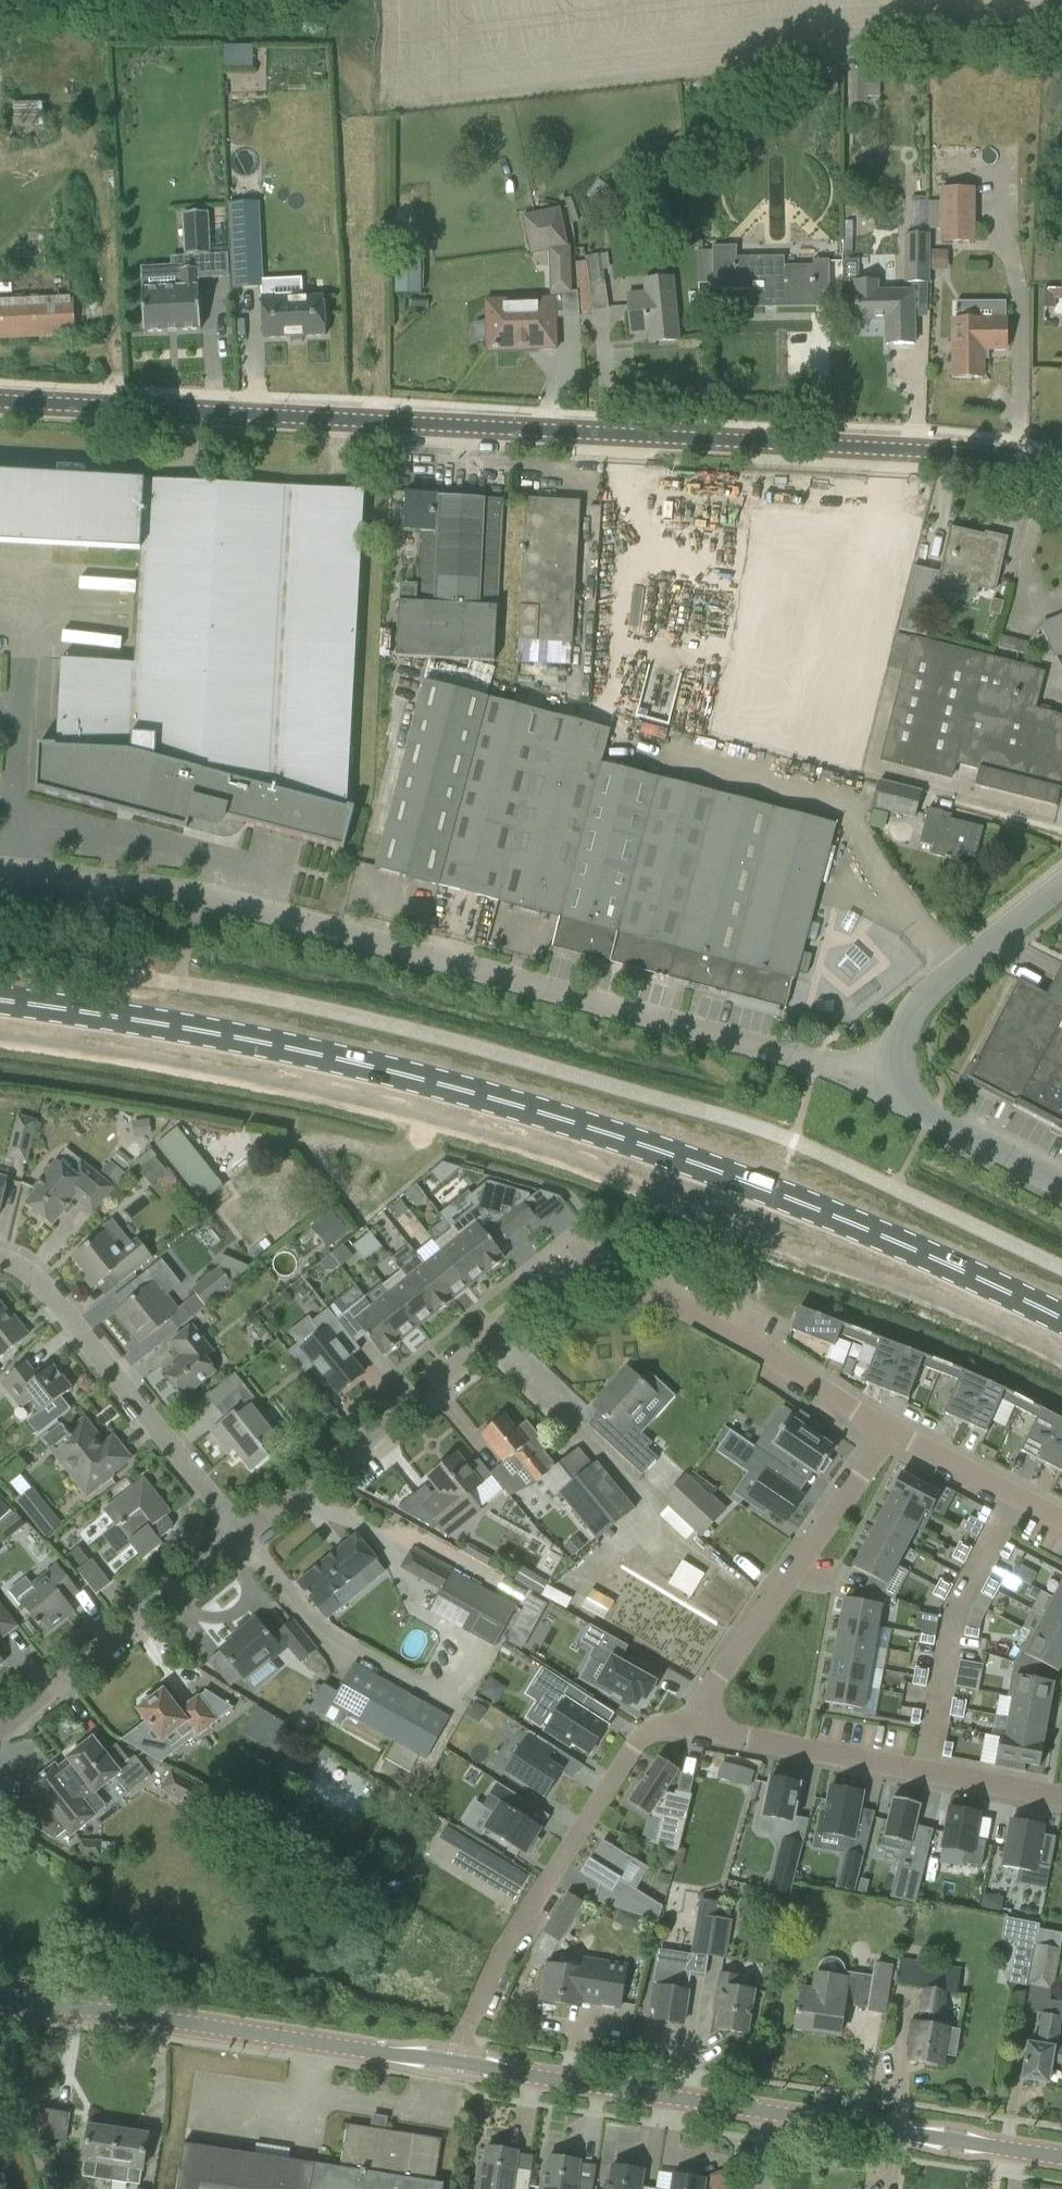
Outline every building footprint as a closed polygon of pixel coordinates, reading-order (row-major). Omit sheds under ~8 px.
[(852,66),(852,102),(867,102),(867,66),(852,66)] [(588,192),(602,203),(612,190),(598,179),(588,192)] [(941,242),(973,242),(973,190),(941,189),(941,242)] [(564,199),(572,223),(578,221),(571,197),(564,199)] [(861,198),(850,205),(855,213),(866,206),(861,198)] [(258,202),(231,204),(236,288),(263,287),(258,202)] [(560,207),(522,216),(531,255),(549,251),(550,292),(577,291),(576,263),(571,263),(570,246),(568,246),(560,207)] [(209,254),(207,212),(183,213),(185,256),(209,254)] [(903,234),(904,283),(928,283),(928,259),(928,234),(903,234)] [(843,241),(842,256),(851,256),(852,241),(843,241)] [(749,290),(749,308),(752,308),(752,307),(827,306),(827,307),(830,307),(829,260),(815,260),(815,266),(784,266),(783,257),(737,257),(736,246),(712,247),(713,250),(698,250),(698,284),(713,284),(713,290),(749,290)] [(947,250),(931,251),(931,270),(947,269),(947,250)] [(584,258),(593,311),(608,309),(602,270),(610,269),(607,253),(584,258)] [(418,257),(393,257),(393,294),(418,294),(418,257)] [(198,286),(197,279),(197,268),(179,269),(180,287),(141,289),(144,333),(200,330),(198,286)] [(663,337),(663,342),(679,341),(672,276),(645,278),(645,292),(627,294),(631,334),(649,333),(649,338),(663,337)] [(855,281),(855,292),(856,320),(886,319),(887,345),(914,344),(913,292),(879,292),(879,281),(855,281)] [(1055,309),(1055,298),(1061,299),(1061,289),(1045,288),(1045,308),(1055,309)] [(325,335),(324,296),(303,297),(302,294),(261,295),(263,338),(325,335)] [(200,300),(201,328),(227,327),(226,299),(200,300)] [(486,320),(473,324),(473,339),(487,343),(487,352),(488,352),(488,349),(500,349),(499,346),(537,345),(538,350),(556,350),(555,299),(486,301),(486,320)] [(71,301),(0,305),(0,340),(73,336),(71,301)] [(953,320),(953,375),(982,375),(982,349),(1005,349),(1006,330),(998,330),(998,320),(953,320)] [(50,545),(67,546),(141,550),(140,569),(133,663),(58,659),(58,664),(55,745),(38,744),(36,790),(117,811),(187,830),(190,819),(211,825),(215,825),(219,824),(222,821),(224,817),(343,849),(344,849),(355,808),(348,806),(355,664),(364,491),(194,482),(71,475),(0,472),(0,543),(50,545)] [(435,502),(436,497),(436,495),(405,493),(403,530),(420,531),(417,584),(401,584),(397,655),(494,660),(502,501),(440,498),(439,502),(435,502)] [(519,640),(520,640),(520,649),(522,649),(521,662),(570,665),(571,643),(579,502),(527,500),(519,640)] [(973,537),(950,532),(951,526),(950,526),(940,573),(961,578),(959,583),(994,591),(1006,539),(986,534),(983,546),(971,544),(973,537)] [(940,573),(943,560),(916,554),(899,630),(925,636),(940,573)] [(992,599),(989,611),(999,613),(1002,602),(992,599)] [(1042,624),(1055,656),(1061,653),(1061,616),(1042,624)] [(999,635),(996,646),(1024,654),(1027,643),(999,635)] [(1024,707),(1034,669),(912,638),(881,760),(953,780),(957,764),(980,771),(976,788),(1056,807),(1060,790),(1061,790),(1061,788),(1061,786),(1061,783),(1061,716),(1049,713),(1050,708),(1041,706),(1040,711),(1024,707)] [(556,931),(552,947),(553,947),(553,946),(785,1007),(784,1008),(786,1008),(793,978),(794,979),(795,977),(794,977),(795,971),(807,974),(812,955),(800,952),(833,826),(834,826),(835,825),(601,763),(610,730),(424,681),(375,869),(559,917),(558,922),(553,921),(550,929),(556,931)] [(869,825),(884,829),(888,812),(915,819),(921,792),(879,781),(872,808),(873,808),(869,825)] [(932,849),(931,854),(961,862),(963,854),(976,857),(983,828),(941,817),(942,813),(928,809),(919,845),(932,849)] [(822,882),(833,884),(839,860),(828,857),(822,882)] [(1061,1131),(1061,965),(1046,995),(1018,980),(1016,984),(1017,984),(977,1060),(967,1077),(1015,1102),(1013,1106),(1016,1108),(1017,1108),(1061,1131)] [(8,1157),(26,1162),(36,1121),(18,1117),(8,1157)] [(150,1120),(134,1123),(136,1137),(153,1135),(150,1120)] [(177,1128),(156,1144),(202,1203),(223,1186),(177,1128)] [(155,1157),(141,1168),(153,1183),(167,1172),(155,1157)] [(36,1191),(25,1204),(52,1226),(74,1198),(92,1213),(106,1196),(114,1188),(113,1187),(125,1172),(117,1165),(107,1176),(112,1180),(109,1183),(84,1163),(81,1161),(72,1172),(57,1160),(34,1189),(36,1191)] [(454,1166),(442,1162),(434,1169),(441,1178),(454,1167),(454,1166)] [(416,1184),(406,1192),(416,1204),(426,1196),(416,1184)] [(491,1219),(508,1205),(515,1200),(478,1188),(471,1194),(479,1205),(491,1219)] [(536,1217),(524,1202),(515,1200),(508,1205),(525,1226),(536,1217)] [(479,1205),(451,1228),(452,1229),(486,1271),(486,1272),(487,1273),(503,1260),(502,1259),(505,1257),(497,1247),(507,1239),(491,1219),(479,1205)] [(525,1226),(508,1205),(491,1219),(507,1239),(507,1240),(525,1226)] [(327,1245),(347,1230),(333,1210),(312,1224),(327,1245)] [(104,1232),(89,1244),(72,1257),(95,1286),(116,1269),(125,1280),(142,1267),(152,1259),(137,1240),(132,1244),(112,1219),(101,1228),(104,1232)] [(486,1271),(452,1229),(435,1243),(442,1252),(442,1251),(469,1285),(486,1272),(486,1271)] [(369,1232),(360,1239),(369,1250),(378,1243),(369,1232)] [(442,1251),(442,1252),(425,1265),(452,1299),(469,1285),(442,1251)] [(330,1254),(320,1262),(326,1270),(334,1271),(340,1266),(330,1254)] [(452,1299),(425,1265),(418,1256),(400,1271),(406,1279),(407,1278),(435,1314),(453,1300),(452,1299)] [(137,1295),(116,1312),(134,1334),(136,1333),(141,1339),(139,1341),(140,1343),(157,1329),(170,1319),(169,1318),(178,1310),(167,1297),(166,1295),(159,1287),(174,1275),(161,1258),(145,1271),(128,1285),(137,1295)] [(204,1282),(192,1291),(206,1308),(217,1299),(234,1286),(230,1281),(220,1269),(218,1271),(204,1282)] [(435,1314),(407,1278),(406,1279),(400,1271),(383,1285),(390,1293),(417,1327),(434,1314),(435,1315),(435,1314)] [(390,1293),(373,1306),(401,1340),(417,1327),(390,1293)] [(401,1340),(373,1306),(365,1296),(342,1315),(336,1319),(355,1343),(365,1335),(382,1355),(384,1353),(385,1354),(401,1341),(401,1340)] [(28,1334),(14,1317),(12,1318),(0,1303),(0,1357),(28,1334)] [(334,1305),(329,1309),(336,1319),(342,1315),(334,1305)] [(321,1333),(301,1348),(337,1393),(363,1373),(350,1357),(360,1349),(355,1343),(336,1319),(329,1309),(327,1308),(311,1321),(321,1333)] [(839,1334),(843,1325),(799,1308),(790,1332),(792,1332),(792,1331),(834,1347),(839,1334)] [(858,1341),(862,1332),(843,1325),(839,1334),(858,1341)] [(180,1355),(174,1360),(177,1365),(165,1374),(184,1397),(214,1373),(204,1361),(213,1353),(191,1326),(187,1329),(170,1343),(180,1355)] [(880,1339),(862,1332),(858,1341),(877,1348),(880,1339)] [(885,1391),(902,1347),(880,1339),(877,1348),(863,1384),(865,1385),(865,1383),(885,1391)] [(908,1398),(920,1365),(924,1356),(902,1347),(885,1391),(909,1400),(909,1398),(908,1398)] [(943,1363),(924,1356),(920,1365),(939,1373),(943,1363)] [(71,1389),(53,1365),(41,1374),(37,1369),(33,1372),(25,1362),(2,1380),(23,1406),(32,1398),(43,1412),(45,1410),(48,1414),(56,1407),(53,1403),(71,1389)] [(958,1380),(962,1371),(960,1369),(943,1363),(939,1373),(958,1380)] [(630,1423),(664,1386),(650,1372),(641,1382),(628,1370),(627,1371),(625,1369),(613,1381),(616,1383),(594,1406),(621,1432),(609,1444),(642,1475),(658,1458),(647,1448),(652,1443),(630,1423)] [(964,1423),(984,1380),(962,1371),(958,1380),(942,1415),(944,1416),(945,1414),(964,1423)] [(986,1431),(1001,1399),(1005,1390),(984,1380),(964,1423),(987,1433),(988,1432),(986,1431)] [(227,1418),(210,1431),(221,1444),(226,1440),(251,1472),(270,1457),(266,1453),(280,1442),(252,1408),(259,1403),(243,1383),(216,1405),(227,1418)] [(1019,1409),(1024,1400),(1008,1392),(1005,1390),(1001,1399),(1019,1409)] [(1041,1409),(1024,1400),(1019,1409),(1037,1418),(1041,1409)] [(763,1435),(754,1446),(786,1468),(793,1457),(818,1474),(820,1472),(823,1474),(831,1462),(828,1460),(835,1449),(817,1437),(825,1427),(797,1409),(774,1442),(763,1435)] [(1061,1421),(1061,1420),(1041,1409),(1037,1418),(1019,1452),(1021,1453),(1021,1451),(1041,1462),(1061,1421)] [(543,1451),(548,1447),(527,1421),(521,1425),(515,1430),(504,1416),(481,1434),(503,1462),(508,1458),(519,1471),(522,1468),(535,1484),(540,1480),(556,1467),(543,1451)] [(103,1446),(94,1435),(95,1432),(89,1425),(86,1424),(84,1421),(69,1433),(65,1428),(63,1429),(60,1426),(47,1437),(91,1493),(111,1477),(109,1474),(127,1459),(112,1440),(103,1446)] [(1041,1462),(1061,1473),(1061,1421),(1041,1462)] [(730,1430),(718,1448),(762,1478),(746,1501),(765,1514),(768,1508),(786,1521),(798,1504),(794,1502),(799,1496),(802,1498),(803,1497),(780,1481),(788,1470),(786,1468),(754,1446),(730,1430)] [(556,1467),(540,1480),(556,1498),(560,1495),(597,1540),(634,1510),(622,1495),(610,1480),(596,1463),(592,1466),(578,1449),(556,1467)] [(425,1485),(397,1508),(433,1529),(438,1525),(440,1527),(448,1537),(480,1511),(467,1495),(481,1484),(492,1475),(479,1459),(468,1468),(457,1454),(428,1477),(437,1489),(431,1493),(425,1485)] [(931,1512),(944,1488),(944,1487),(919,1473),(916,1480),(901,1473),(891,1493),(892,1493),(892,1492),(931,1513),(931,1512)] [(725,1512),(686,1474),(663,1498),(703,1536),(725,1512)] [(165,1516),(170,1513),(143,1479),(105,1510),(117,1525),(125,1518),(136,1532),(126,1540),(141,1559),(161,1543),(159,1539),(170,1530),(171,1530),(171,1529),(172,1527),(172,1526),(172,1525),(172,1523),(172,1522),(171,1522),(170,1522),(165,1516)] [(922,1533),(933,1513),(931,1512),(931,1513),(892,1492),(892,1493),(882,1512),(916,1529),(922,1533)] [(10,1511),(0,1501),(0,1520),(10,1511)] [(62,1524),(43,1501),(27,1514),(45,1537),(62,1524)] [(985,1524),(991,1511),(984,1507),(977,1520),(985,1524)] [(916,1529),(882,1512),(872,1530),(907,1548),(916,1529)] [(0,1526),(0,1531),(7,1540),(26,1525),(17,1514),(0,1526)] [(907,1548),(872,1530),(863,1549),(897,1566),(907,1548)] [(330,1598),(374,1562),(373,1562),(376,1559),(356,1535),(297,1584),(326,1620),(339,1609),(330,1598)] [(575,1535),(563,1546),(572,1556),(584,1545),(575,1535)] [(968,1556),(972,1548),(960,1542),(956,1550),(968,1556)] [(491,1556),(469,1544),(464,1553),(473,1557),(486,1565),(491,1556)] [(1008,1560),(1014,1548),(1006,1544),(1000,1556),(1008,1560)] [(883,1594),(897,1566),(863,1549),(853,1567),(871,1577),(865,1588),(883,1594)] [(964,1564),(968,1556),(956,1550),(952,1557),(964,1564)] [(75,1569),(96,1595),(110,1584),(96,1567),(90,1558),(75,1569)] [(690,1597),(706,1573),(683,1559),(668,1583),(690,1597)] [(429,1561),(419,1579),(439,1591),(436,1598),(428,1611),(437,1617),(494,1648),(518,1606),(483,1586),(453,1569),(451,1573),(429,1561)] [(37,1589),(36,1590),(26,1578),(10,1590),(45,1635),(74,1612),(66,1602),(78,1592),(56,1564),(32,1583),(37,1589)] [(1021,1566),(1015,1577),(1023,1582),(1029,1570),(1021,1566)] [(523,1567),(515,1581),(527,1588),(535,1575),(523,1567)] [(1001,1584),(989,1578),(989,1577),(985,1585),(997,1592),(1001,1584)] [(953,1585),(941,1579),(936,1587),(949,1593),(953,1585)] [(1054,1598),(1061,1602),(1061,1582),(1054,1598)] [(993,1600),(997,1592),(985,1585),(981,1593),(993,1600)] [(878,1627),(884,1596),(885,1595),(883,1594),(865,1588),(860,1586),(859,1588),(860,1588),(858,1601),(844,1598),(840,1620),(878,1627)] [(945,1601),(949,1593),(936,1587),(932,1595),(945,1601)] [(581,1606),(604,1618),(614,1600),(591,1588),(581,1606)] [(1054,1598),(1041,1591),(1031,1610),(1044,1616),(1061,1626),(1061,1602),(1054,1598)] [(16,1626),(3,1609),(0,1605),(0,1639),(16,1626)] [(922,1630),(936,1632),(939,1616),(917,1612),(914,1628),(922,1630)] [(1044,1616),(1035,1634),(1030,1632),(1030,1633),(1061,1649),(1061,1626),(1044,1616)] [(234,1638),(220,1650),(243,1679),(285,1645),(300,1663),(315,1650),(292,1621),(278,1633),(280,1636),(274,1641),(255,1618),(232,1637),(234,1638)] [(874,1647),(878,1627),(840,1620),(836,1640),(874,1647)] [(656,1682),(620,1661),(628,1646),(590,1625),(581,1641),(594,1649),(589,1657),(606,1667),(595,1688),(612,1697),(614,1693),(637,1706),(641,1698),(646,1700),(656,1682)] [(978,1639),(979,1630),(966,1628),(964,1636),(965,1636),(978,1639)] [(1030,1633),(1015,1662),(1012,1661),(1012,1662),(1040,1672),(1040,1671),(1043,1664),(1058,1672),(1061,1665),(1061,1649),(1030,1633)] [(933,1646),(935,1637),(921,1635),(920,1643),(933,1646)] [(871,1668),(874,1647),(836,1640),(833,1661),(871,1668)] [(867,1688),(871,1668),(833,1661),(829,1681),(867,1688)] [(972,1672),(973,1663),(960,1661),(958,1669),(959,1669),(972,1672)] [(1050,1704),(1054,1682),(1038,1679),(1039,1672),(1040,1672),(1012,1662),(1012,1663),(1013,1663),(1007,1696),(1050,1704)] [(337,1694),(330,1706),(358,1721),(427,1760),(449,1721),(380,1682),(357,1669),(352,1667),(347,1676),(337,1694)] [(927,1678),(929,1669),(915,1667),(914,1676),(927,1678)] [(586,1712),(594,1700),(543,1668),(526,1695),(537,1702),(535,1705),(550,1714),(544,1724),(548,1727),(545,1731),(569,1747),(572,1742),(590,1754),(608,1726),(586,1712)] [(926,1687),(927,1678),(914,1676),(912,1684),(926,1687)] [(862,1715),(867,1688),(829,1681),(825,1703),(846,1707),(845,1711),(862,1715)] [(147,1721),(120,1741),(158,1763),(172,1754),(162,1741),(175,1731),(182,1739),(192,1732),(195,1736),(215,1721),(234,1707),(208,1690),(198,1698),(179,1712),(163,1691),(139,1710),(147,1721)] [(1046,1724),(1050,1704),(1007,1696),(1007,1697),(1012,1698),(1009,1717),(1046,1724)] [(965,1710),(967,1701),(953,1698),(951,1707),(965,1710)] [(475,1702),(467,1714),(477,1720),(485,1708),(475,1702)] [(257,1705),(241,1728),(270,1748),(286,1725),(257,1705)] [(963,1718),(965,1710),(951,1707),(950,1716),(963,1718)] [(919,1725),(921,1711),(913,1710),(910,1723),(919,1725)] [(1046,1724),(1009,1717),(1005,1737),(1000,1736),(1000,1737),(1044,1745),(1044,1744),(1043,1744),(1046,1724)] [(548,1760),(556,1748),(530,1731),(504,1772),(546,1798),(564,1770),(548,1760)] [(1040,1767),(1044,1745),(1000,1737),(995,1765),(994,1765),(994,1766),(1025,1772),(1026,1771),(1024,1770),(1025,1764),(1040,1767)] [(151,1776),(135,1756),(129,1761),(116,1744),(105,1753),(93,1738),(89,1741),(88,1739),(78,1747),(80,1749),(67,1759),(70,1762),(59,1771),(55,1765),(30,1784),(35,1790),(19,1817),(54,1840),(67,1830),(71,1835),(95,1816),(83,1800),(93,1792),(95,1793),(115,1778),(128,1794),(151,1776)] [(951,1757),(953,1743),(946,1742),(945,1741),(942,1756),(951,1757)] [(662,1823),(657,1845),(678,1852),(691,1794),(670,1790),(669,1792),(666,1791),(679,1772),(658,1758),(628,1804),(649,1817),(650,1815),(662,1823)] [(350,1823),(372,1795),(329,1761),(307,1790),(350,1823)] [(720,1762),(718,1779),(751,1784),(753,1766),(720,1762)] [(160,1790),(194,1809),(205,1789),(189,1780),(171,1771),(160,1790)] [(758,1832),(769,1834),(773,1831),(789,1834),(791,1821),(798,1783),(768,1777),(762,1811),(758,1814),(755,1827),(758,1832)] [(542,1828),(522,1816),(530,1804),(497,1783),(482,1807),(493,1815),(484,1829),(525,1855),(527,1852),(530,1855),(539,1841),(536,1838),(542,1828)] [(818,1832),(816,1846),(837,1850),(847,1852),(838,1887),(855,1892),(864,1855),(852,1852),(860,1809),(863,1792),(831,1786),(826,1814),(821,1813),(818,1832)] [(932,1829),(915,1825),(920,1803),(912,1802),(913,1797),(901,1794),(899,1799),(891,1797),(880,1846),(900,1851),(889,1897),(914,1903),(932,1829)] [(950,1810),(943,1850),(964,1854),(962,1865),(982,1869),(986,1843),(974,1841),(979,1816),(950,1810)] [(1043,1828),(1011,1822),(1002,1869),(1034,1875),(1035,1868),(1049,1870),(1055,1839),(1041,1836),(1043,1828)] [(802,1843),(782,1838),(769,1890),(790,1895),(802,1843)] [(620,1880),(633,1859),(603,1840),(591,1860),(590,1859),(581,1873),(599,1884),(594,1900),(658,1922),(663,1907),(620,1880)] [(81,1857),(101,1857),(102,1842),(81,1841),(81,1852),(81,1857)] [(861,1878),(858,1891),(866,1893),(869,1881),(861,1878)] [(984,1895),(982,1906),(1000,1910),(1001,1903),(997,1897),(984,1895)] [(566,1897),(543,1932),(558,1942),(581,1907),(566,1897)] [(714,1920),(716,1921),(719,1902),(701,1899),(691,1953),(692,1954),(692,1956),(659,1951),(654,1982),(660,1983),(659,1987),(654,1986),(650,2008),(656,2009),(654,2019),(682,2024),(687,1991),(682,1991),(683,1986),(688,1987),(690,1972),(705,1974),(708,1956),(714,1920)] [(773,1899),(770,1913),(783,1916),(786,1902),(773,1899)] [(1007,1918),(1003,1937),(1018,1940),(1036,1943),(1038,1929),(1039,1924),(1007,1918)] [(731,1923),(716,1921),(714,1920),(708,1956),(725,1959),(731,1923)] [(1036,1943),(1035,1945),(1047,1947),(1050,1931),(1038,1929),(1036,1943)] [(1035,1945),(1027,1986),(1053,1991),(1061,1950),(1047,1947),(1035,1945)] [(543,1979),(540,2001),(570,2005),(571,1999),(602,2004),(602,2007),(613,2009),(614,2006),(620,2007),(626,1968),(581,1961),(580,1970),(546,1965),(543,1979)] [(868,2011),(883,2013),(891,1964),(875,1962),(868,2011)] [(947,2029),(941,2028),(948,1994),(958,1996),(963,1971),(919,1962),(914,1987),(926,1989),(919,2023),(911,2021),(906,2043),(913,2044),(910,2060),(925,2063),(925,2065),(936,2067),(936,2065),(940,2065),(941,2057),(955,2059),(960,2032),(947,2030),(947,2029)] [(794,2027),(840,2034),(844,2003),(851,2004),(855,1980),(845,1978),(815,1973),(812,1992),(800,1990),(794,2027)] [(754,1991),(737,1989),(739,1978),(719,1975),(713,2011),(719,2012),(716,2029),(746,2034),(754,1991)] [(1061,2010),(1061,2002),(1045,2000),(1043,2014),(1042,2014),(1037,2044),(1028,2043),(1022,2079),(1048,2083),(1051,2062),(1061,2064),(1061,2048),(1056,2048),(1061,2010)] [(48,2138),(64,2141),(69,2114),(39,2110),(36,2131),(35,2137),(48,2138)] [(443,2183),(434,2182),(441,2139),(385,2131),(385,2133),(369,2131),(370,2128),(346,2125),(340,2168),(183,2144),(176,2188),(442,2188),(443,2183)] [(81,2176),(110,2180),(118,2130),(89,2126),(81,2176)] [(118,2130),(110,2180),(126,2183),(139,2185),(147,2135),(118,2130)] [(530,2179),(513,2177),(517,2151),(506,2149),(507,2146),(497,2145),(497,2148),(487,2147),(484,2163),(480,2163),(476,2188),(529,2188),(530,2179)] [(593,2188),(594,2179),(577,2176),(580,2160),(569,2159),(569,2156),(560,2154),(560,2157),(549,2156),(546,2172),(543,2172),(540,2188),(592,2188),(593,2188)] [(643,2170),(632,2168),(633,2165),(623,2164),(622,2167),(612,2165),(610,2182),(606,2181),(605,2188),(640,2188),(643,2170)] [(710,2186),(712,2188),(724,2188),(726,2170),(711,2177),(710,2186)] [(705,2179),(694,2177),(695,2174),(685,2173),(685,2176),(674,2174),(672,2188),(703,2188),(705,2179)]
